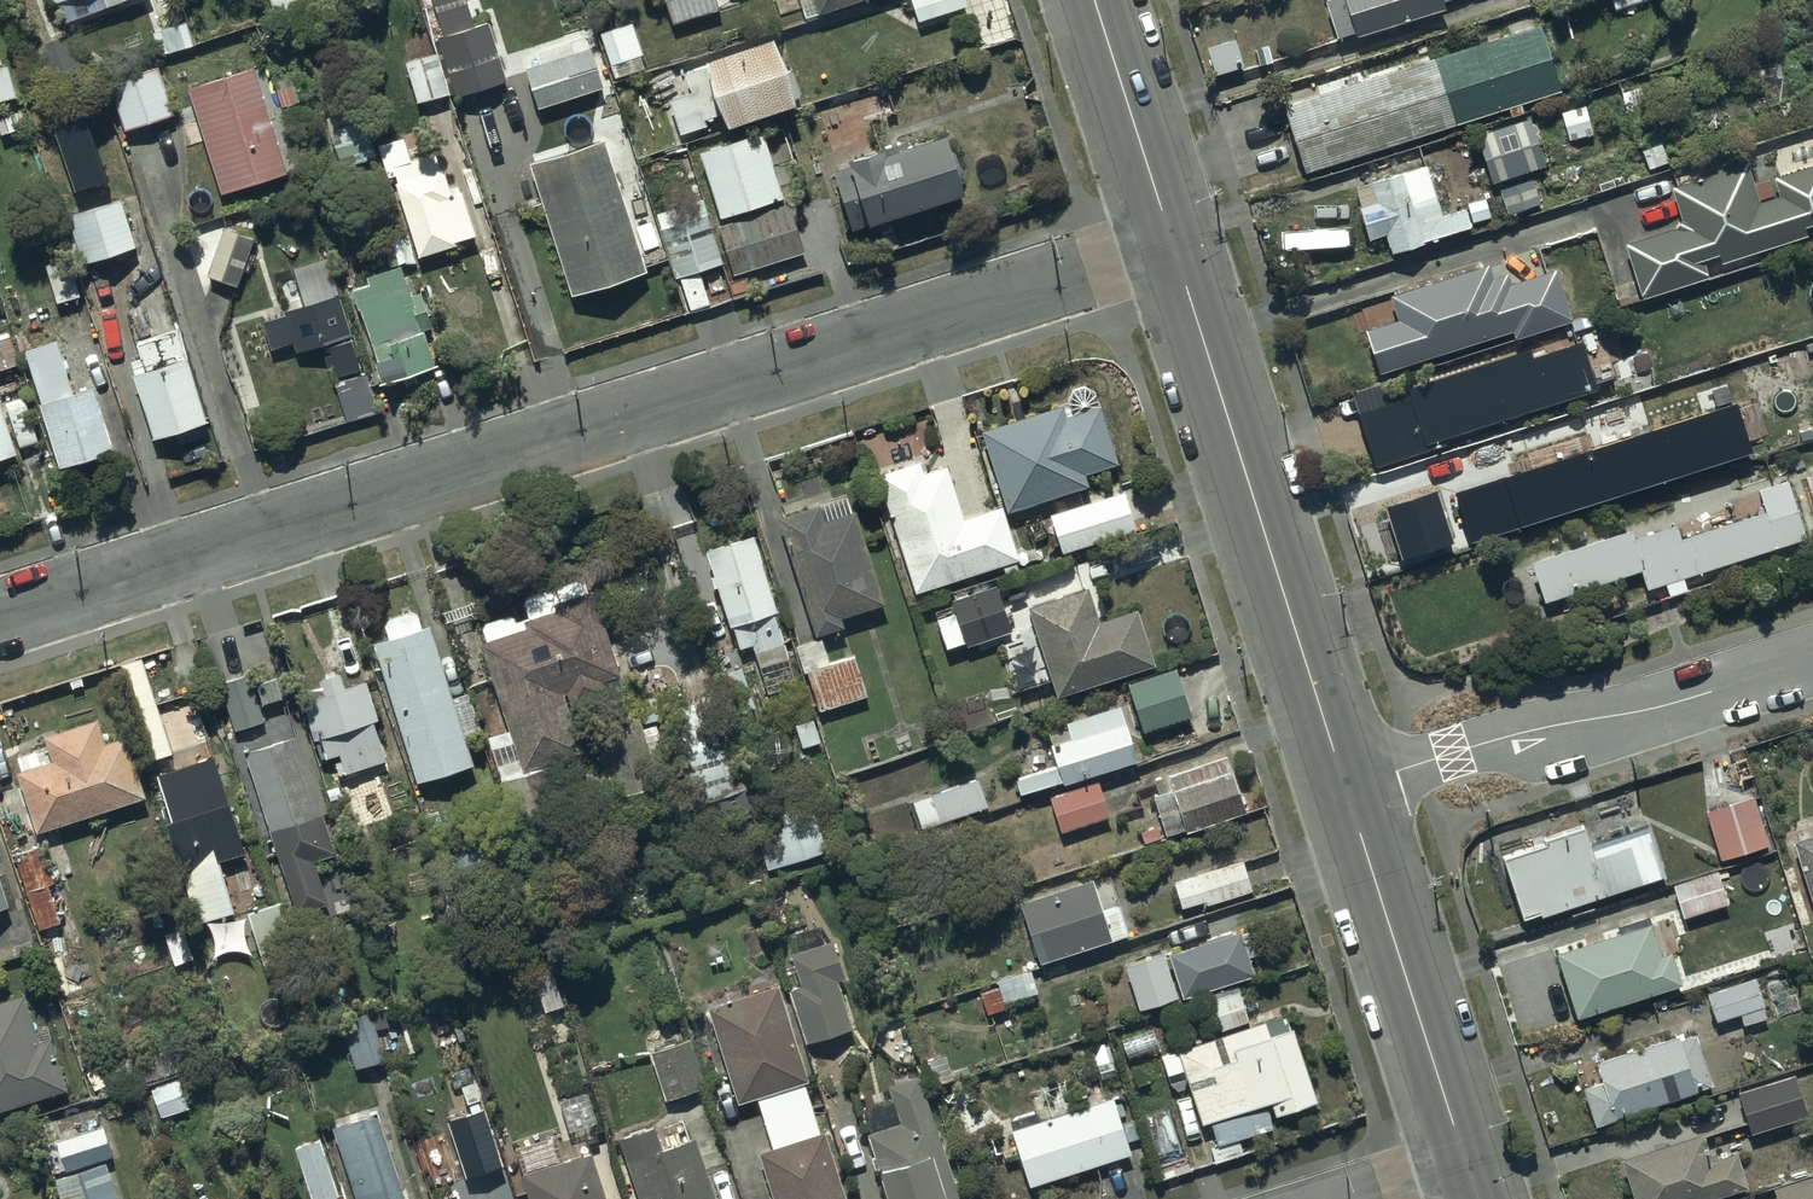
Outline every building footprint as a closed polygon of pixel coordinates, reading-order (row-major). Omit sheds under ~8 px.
[(60,24),(126,0),(47,0),(49,6),(53,4),(60,24)] [(270,14),(311,0),(266,0),(270,14)] [(456,95),(508,78),(490,21),(475,26),(467,0),(434,0),(444,34),(437,36),(456,95)] [(712,0),(660,0),(663,8),(647,13),(654,34),(673,28),(672,25),(715,11),(712,0)] [(814,16),(864,0),(809,0),(814,16)] [(914,22),(964,6),(962,0),(907,0),(914,22)] [(1437,0),(1322,0),(1333,37),(1351,32),(1352,35),(1440,9),(1437,0)] [(148,33),(155,57),(191,47),(184,23),(148,33)] [(1559,91),(1538,24),(1365,78),(1364,73),(1327,85),(1329,90),(1283,104),(1304,172),(1507,108),(1510,116),(1524,112),(1522,102),(1559,91)] [(643,70),(629,25),(598,35),(612,80),(643,70)] [(446,94),(428,32),(399,41),(405,61),(401,62),(413,103),(446,94)] [(583,38),(533,53),(537,66),(522,70),(533,109),(599,89),(583,38)] [(1239,65),(1230,38),(1203,48),(1211,74),(1239,65)] [(775,75),(762,40),(699,63),(701,68),(681,75),(687,94),(665,102),(677,137),(714,124),(717,131),(787,106),(786,104),(801,98),(790,69),(775,75)] [(13,98),(3,67),(0,68),(0,102),(13,98)] [(106,81),(120,132),(170,117),(156,67),(106,81)] [(252,71),(184,92),(217,196),(284,176),(252,71)] [(1589,134),(1582,107),(1559,112),(1566,140),(1589,134)] [(326,118),(340,168),(378,157),(364,108),(326,118)] [(1543,165),(1527,118),(1471,136),(1487,183),(1543,165)] [(89,120),(54,131),(74,192),(109,181),(89,120)] [(777,200),(757,134),(694,154),(714,220),(777,200)] [(845,161),(847,168),(835,172),(853,227),(866,223),(868,228),(963,197),(943,136),(911,146),(909,140),(845,161)] [(380,144),(386,167),(412,160),(405,137),(380,144)] [(598,142),(525,165),(567,297),(640,273),(598,142)] [(450,190),(437,153),(395,168),(399,180),(393,183),(411,234),(392,241),(401,266),(459,245),(457,242),(477,235),(460,187),(450,190)] [(1741,162),(1668,187),(1678,217),(1672,228),(1621,244),(1638,298),(1706,277),(1701,259),(1714,255),(1716,263),(1804,236),(1801,225),(1812,222),(1812,164),(1770,177),(1771,181),(1749,187),(1741,162)] [(1440,215),(1425,164),(1370,181),(1376,200),(1356,205),(1366,239),(1385,233),(1391,252),(1435,238),(1434,236),(1469,225),(1464,208),(1440,215)] [(1535,202),(1528,181),(1496,192),(1504,213),(1535,202)] [(721,263),(700,199),(652,215),(674,279),(721,263)] [(66,219),(82,266),(131,249),(116,202),(66,219)] [(786,205),(716,226),(732,278),(796,258),(802,277),(842,264),(831,230),(797,240),(786,205)] [(251,240),(219,229),(203,277),(234,288),(251,240)] [(128,377),(147,441),(204,424),(177,330),(170,332),(148,256),(114,266),(128,314),(123,316),(135,359),(125,362),(130,377),(128,377)] [(328,342),(338,375),(361,368),(328,260),(298,269),(308,303),(286,310),(287,314),(263,321),(272,349),(295,342),(298,351),(328,342)] [(1488,278),(1483,263),(1385,296),(1393,320),(1360,331),(1374,373),(1507,330),(1510,340),(1568,321),(1551,271),(1507,285),(1503,273),(1488,278)] [(411,296),(401,267),(370,278),(372,285),(356,291),(362,310),(365,309),(383,362),(378,363),(385,382),(437,365),(425,331),(436,327),(424,292),(411,296)] [(16,366),(6,333),(0,334),(0,370),(16,366)] [(1592,388),(1574,340),(1525,356),(1522,347),(1401,388),(1404,397),(1356,411),(1372,466),(1442,445),(1440,438),(1537,407),(1543,421),(1570,412),(1565,398),(1592,388)] [(57,342),(19,353),(54,470),(111,453),(92,388),(73,394),(57,342)] [(337,382),(349,421),(380,411),(368,373),(337,382)] [(1754,454),(1738,404),(1457,494),(1473,544),(1754,454)] [(1113,463),(1094,406),(1067,414),(1066,409),(1059,411),(1058,406),(976,432),(1002,512),(1085,485),(1081,474),(1113,463)] [(11,456),(0,422),(0,460),(11,456)] [(919,474),(915,462),(873,477),(876,484),(866,487),(873,507),(882,504),(909,592),(947,580),(951,592),(982,582),(979,572),(999,566),(1001,572),(1015,568),(996,507),(958,519),(942,467),(919,474)] [(1627,530),(1530,561),(1543,601),(1641,569),(1647,589),(1666,583),(1670,596),(1687,590),(1683,576),(1804,537),(1786,481),(1757,491),(1764,512),(1679,539),(1674,523),(1630,537),(1627,530)] [(1440,489),(1386,506),(1404,560),(1458,543),(1440,489)] [(1121,491),(1046,516),(1058,554),(1133,530),(1121,491)] [(818,522),(813,505),(773,518),(811,637),(839,628),(836,617),(881,603),(851,511),(818,522)] [(791,684),(746,537),(698,551),(721,626),(727,624),(734,649),(747,645),(762,693),(791,684)] [(483,641),(475,643),(514,775),(497,779),(510,822),(545,812),(532,770),(579,756),(565,708),(601,697),(596,680),(613,675),(589,591),(581,593),(576,577),(516,594),(522,615),(512,619),(510,612),(477,622),(483,641)] [(1007,630),(992,586),(947,602),(950,612),(931,619),(942,649),(961,642),(962,646),(1007,630)] [(1095,621),(1083,588),(1024,608),(1044,667),(1031,671),(1036,686),(1047,682),(1052,697),(1150,664),(1131,609),(1095,621)] [(415,612),(380,621),(385,638),(370,642),(408,780),(468,764),(461,737),(471,734),(462,698),(445,703),(425,625),(419,627),(415,612)] [(832,666),(823,638),(798,647),(821,713),(869,696),(855,658),(832,666)] [(148,757),(170,750),(140,658),(118,665),(148,757)] [(1185,717),(1170,669),(1123,685),(1139,732),(1185,717)] [(248,673),(216,683),(231,732),(264,722),(258,704),(278,698),(272,679),(251,685),(248,673)] [(337,673),(315,680),(319,692),(297,698),(316,760),(323,758),(329,777),(342,773),(343,777),(355,773),(354,770),(382,761),(370,720),(373,719),(361,680),(341,686),(337,673)] [(1133,762),(1115,704),(1060,721),(1058,715),(1040,721),(1053,765),(1009,779),(1014,793),(1056,780),(1058,785),(1133,762)] [(659,770),(636,712),(591,729),(600,752),(595,770),(579,776),(588,798),(659,770)] [(38,736),(41,746),(11,756),(16,771),(12,772),(32,833),(142,797),(122,735),(101,741),(94,718),(38,736)] [(330,853),(292,736),(240,753),(293,915),(325,904),(311,860),(330,853)] [(742,785),(725,739),(675,756),(692,803),(742,785)] [(1244,811),(1225,756),(1164,777),(1168,789),(1150,795),(1164,836),(1183,829),(1184,831),(1244,811)] [(167,821),(183,870),(246,851),(216,758),(161,775),(175,819),(167,821)] [(981,804),(972,779),(907,802),(915,827),(981,804)] [(1105,817),(1095,784),(1047,800),(1057,832),(1105,817)] [(763,870),(824,850),(806,795),(746,815),(763,870)] [(1758,813),(1707,830),(1716,860),(1768,843),(1758,813)] [(1537,844),(1497,858),(1516,918),(1535,912),(1536,916),(1663,874),(1647,825),(1585,846),(1578,825),(1535,840),(1537,844)] [(1789,841),(1812,922),(1812,834),(1789,841)] [(40,843),(9,854),(36,930),(60,922),(47,884),(53,882),(40,843)] [(1248,891),(1239,861),(1169,883),(1177,908),(1200,901),(1201,906),(1248,891)] [(1723,905),(1713,871),(1668,885),(1679,918),(1723,905)] [(1098,908),(1090,878),(1017,900),(1035,962),(1126,935),(1116,903),(1098,908)] [(302,984),(277,902),(243,913),(260,966),(266,964),(268,973),(273,971),(280,991),(302,984)] [(1645,924),(1551,954),(1572,1017),(1675,984),(1665,952),(1655,955),(1645,924)] [(821,944),(815,925),(792,933),(798,950),(786,954),(797,986),(785,990),(802,1043),(849,1027),(832,978),(839,976),(827,942),(821,944)] [(1249,975),(1236,932),(1166,955),(1180,998),(1249,975)] [(1173,998),(1160,953),(1120,965),(1134,1011),(1173,998)] [(1037,994),(1031,970),(1003,978),(1006,986),(984,992),(985,997),(978,999),(982,1013),(990,1010),(991,1012),(1010,1007),(1009,1002),(1037,994)] [(1764,1017),(1749,970),(1710,983),(1712,990),(1704,992),(1714,1022),(1738,1014),(1742,1024),(1764,1017)] [(802,1081),(772,984),(703,1009),(733,1103),(802,1081)] [(1212,1033),(1245,1020),(1234,991),(1201,1003),(1212,1033)] [(69,1091),(52,1038),(41,1042),(26,996),(0,1005),(0,1114),(69,1091)] [(384,1006),(367,1011),(336,1020),(350,1069),(403,1054),(394,1024),(390,1026),(384,1006)] [(1284,1013),(1275,1016),(1172,1051),(1179,1074),(1168,1078),(1181,1117),(1193,1113),(1197,1125),(1211,1120),(1218,1142),(1205,1147),(1211,1164),(1244,1152),(1239,1136),(1270,1126),(1267,1117),(1313,1101),(1284,1013)] [(1673,1037),(1593,1063),(1599,1080),(1578,1087),(1590,1125),(1708,1085),(1691,1035),(1674,1040),(1673,1037)] [(700,1086),(684,1040),(645,1053),(662,1099),(700,1086)] [(1803,1116),(1790,1075),(1733,1093),(1746,1134),(1803,1116)] [(885,1087),(889,1099),(859,1109),(866,1133),(844,1140),(853,1167),(866,1163),(878,1198),(964,1198),(958,1178),(950,1180),(917,1077),(885,1087)] [(147,1088),(156,1117),(185,1108),(176,1079),(147,1088)] [(754,1099),(768,1147),(755,1151),(768,1197),(762,1198),(842,1198),(822,1132),(819,1133),(805,1084),(754,1099)] [(1132,1120),(1119,1124),(1111,1096),(1069,1109),(1063,1087),(1044,1093),(1051,1118),(1009,1131),(1026,1185),(1128,1154),(1124,1141),(1138,1137),(1132,1120)] [(375,1112),(331,1126),(355,1198),(404,1198),(375,1112)] [(99,1132),(98,1126),(40,1145),(49,1174),(61,1170),(61,1172),(109,1156),(107,1150),(110,1149),(104,1130),(99,1132)] [(615,1138),(634,1198),(711,1198),(692,1140),(660,1150),(652,1126),(615,1138)] [(488,1129),(458,1137),(469,1178),(498,1170),(488,1129)] [(1697,1133),(1615,1159),(1628,1198),(1708,1198),(1743,1188),(1731,1151),(1705,1160),(1697,1133)] [(294,1148),(310,1198),(326,1198),(336,1196),(318,1140),(294,1148)] [(591,1154),(519,1175),(527,1198),(605,1198),(591,1154)] [(56,1198),(114,1198),(103,1162),(50,1179),(56,1198)] [(1775,1189),(1778,1198),(1812,1198),(1812,1178),(1775,1189)] [(457,1195),(453,1196),(449,1183),(431,1189),(434,1198),(458,1198),(457,1195)]
